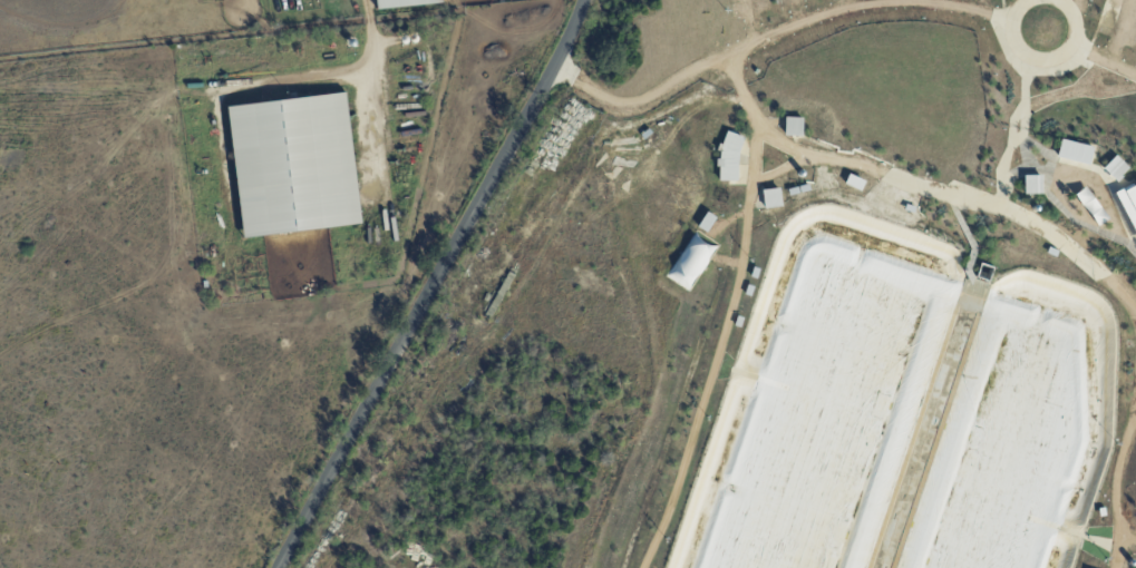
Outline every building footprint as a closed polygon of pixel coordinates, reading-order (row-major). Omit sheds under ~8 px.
[(379,13),(378,0),(444,0),(445,7),(379,13)] [(348,99),(363,226),(245,241),(229,108),(347,94),(348,99)] [(784,136),(801,136),(802,118),(785,117),(784,136)] [(719,181),(738,181),(739,134),(719,134),(719,181)] [(1057,160),(1092,164),(1094,145),(1059,141),(1057,160)] [(1102,169),(1116,182),(1129,169),(1115,156),(1102,169)] [(1024,194),(1042,194),(1041,176),(1023,176),(1024,194)] [(1135,238),(1135,183),(1115,192),(1135,238)] [(1107,220),(1086,187),(1075,194),(1096,227),(1107,220)] [(763,209),(781,207),(779,188),(762,190),(763,209)] [(697,227),(706,233),(715,218),(706,212),(697,227)]
